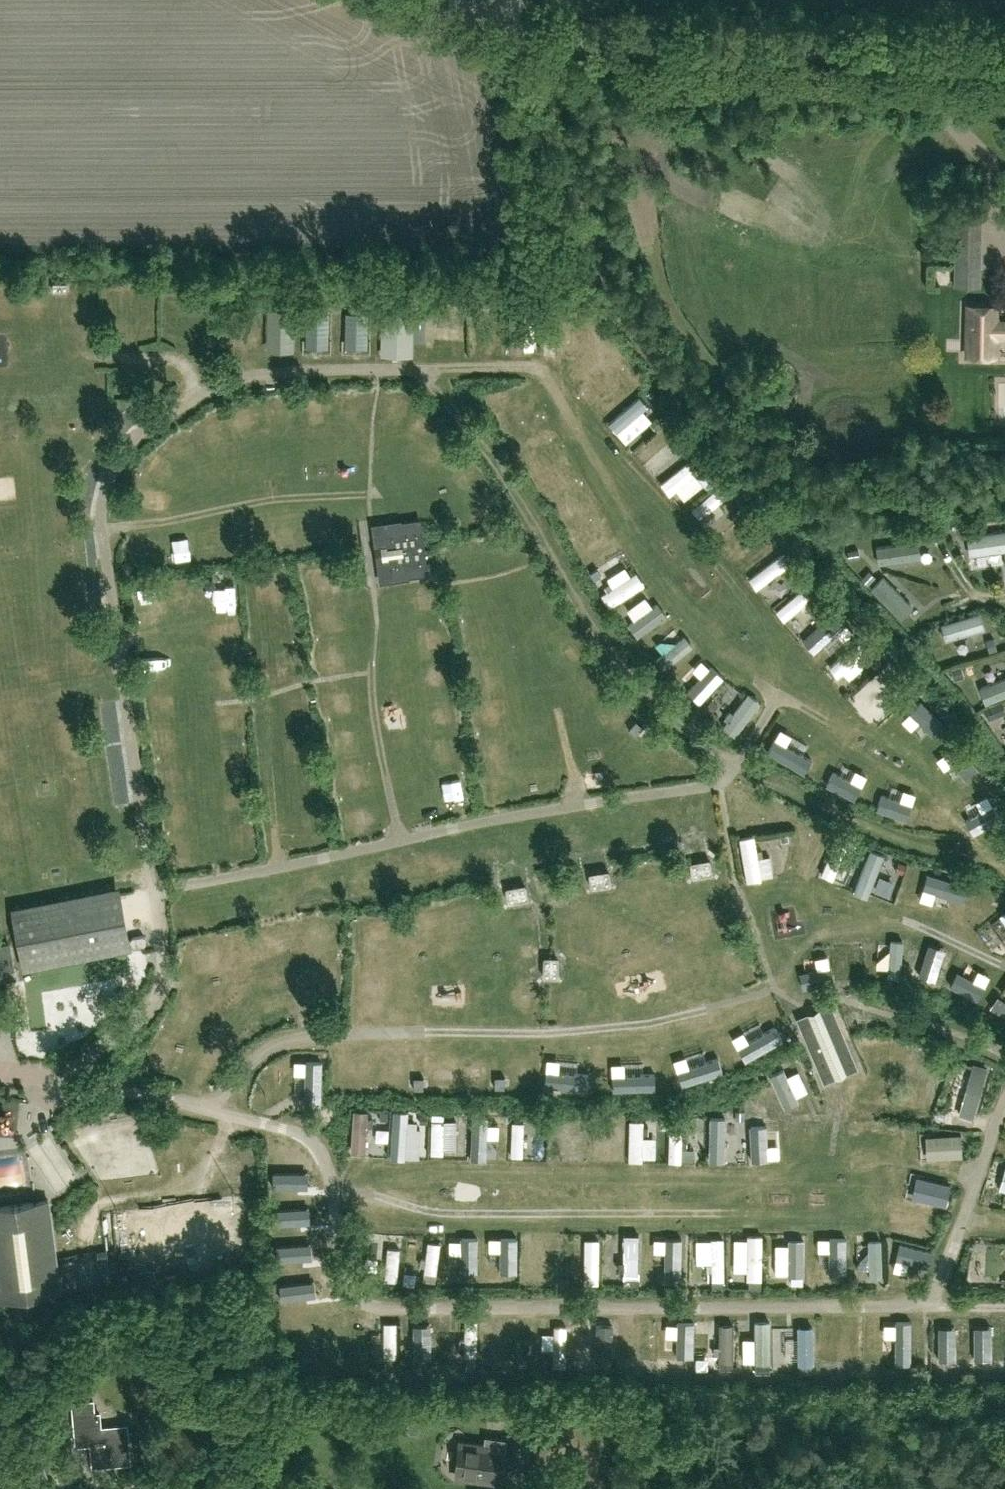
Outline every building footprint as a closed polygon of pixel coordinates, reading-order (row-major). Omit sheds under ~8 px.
[(979,285),(981,206),(956,205),(954,285),(979,285)] [(996,336),(996,318),(996,307),(968,307),(968,357),(996,357),(996,336)] [(528,347),(530,308),(515,308),(514,346),(528,347)] [(450,346),(451,311),(437,310),(436,345),(450,346)] [(996,318),(996,336),(1004,336),(1004,318),(996,318)] [(340,332),(339,319),(320,321),(321,333),(340,332)] [(242,337),(261,333),(259,320),(240,323),(242,337)] [(457,325),(457,339),(471,339),(471,325),(457,325)] [(160,327),(147,332),(150,342),(164,337),(160,327)] [(613,419),(624,432),(655,406),(643,393),(613,419)] [(676,457),(689,456),(688,441),(674,442),(676,457)] [(701,471),(711,463),(702,451),(667,476),(683,498),(708,480),(701,471)] [(705,497),(716,509),(732,494),(721,482),(705,497)] [(411,575),(427,573),(419,520),(384,525),(392,578),(411,575)] [(1004,550),(1004,530),(969,536),(972,555),(1004,550)] [(604,581),(631,570),(624,551),(618,537),(587,549),(594,568),(599,566),(604,581)] [(878,565),(919,560),(917,544),(876,549),(878,565)] [(785,596),(794,585),(783,576),(794,562),(780,552),(757,582),(769,591),(773,587),(785,596)] [(603,588),(613,605),(649,586),(640,568),(603,588)] [(215,596),(236,595),(235,574),(214,575),(215,596)] [(911,605),(883,577),(872,588),(899,616),(911,605)] [(139,584),(144,607),(163,603),(157,579),(139,584)] [(782,609),(798,625),(813,610),(810,607),(819,598),(807,585),(782,609)] [(650,591),(629,604),(636,614),(656,602),(650,591)] [(979,613),(941,624),(946,639),(983,628),(979,613)] [(822,651),(845,632),(834,618),(811,637),(822,651)] [(677,660),(700,650),(695,638),(672,649),(677,660)] [(834,665),(845,680),(867,663),(863,658),(874,650),(866,640),(834,665)] [(721,666),(694,691),(705,703),(732,679),(721,666)] [(911,698),(890,671),(859,696),(880,722),(911,698)] [(980,687),(986,703),(1004,695),(1004,678),(980,687)] [(727,722),(742,734),(764,706),(749,694),(727,722)] [(626,698),(618,706),(638,726),(646,718),(626,698)] [(341,773),(345,792),(356,790),(351,771),(341,773)] [(467,781),(438,789),(443,805),(453,802),(455,809),(473,804),(467,781)] [(254,796),(234,801),(236,811),(256,806),(254,796)] [(760,831),(745,833),(749,881),(765,879),(760,831)] [(855,879),(859,845),(835,843),(832,877),(855,879)] [(861,889),(877,892),(883,854),(868,851),(861,889)] [(916,902),(931,871),(915,864),(912,869),(903,865),(896,881),(909,887),(904,897),(916,902)] [(950,910),(964,913),(969,878),(955,876),(950,910)] [(23,966),(133,945),(120,883),(10,904),(23,966)] [(896,967),(908,968),(909,938),(898,937),(896,967)] [(9,942),(0,944),(0,972),(1,980),(16,977),(9,942)] [(944,949),(935,977),(950,982),(959,953),(944,949)] [(853,1063),(830,1010),(814,1017),(801,1022),(824,1075),(835,1071),(853,1063)] [(100,1013),(82,1023),(88,1035),(107,1026),(100,1013)] [(726,1040),(738,1068),(753,1061),(741,1033),(726,1040)] [(656,1054),(639,1054),(639,1087),(656,1087),(656,1054)] [(964,1115),(980,1120),(994,1070),(979,1066),(964,1115)] [(563,1090),(581,1087),(579,1068),(560,1070),(563,1090)] [(792,1074),(802,1097),(815,1092),(805,1069),(792,1074)] [(503,1072),(483,1073),(485,1093),(505,1091),(503,1072)] [(790,1072),(777,1077),(793,1115),(806,1110),(790,1072)] [(393,1150),(392,1132),(374,1132),(373,1112),(360,1113),(362,1151),(393,1150)] [(400,1118),(400,1160),(413,1160),(414,1118),(400,1118)] [(437,1161),(452,1162),(452,1122),(438,1122),(437,1161)] [(624,1144),(634,1144),(633,1123),(624,1123),(624,1144)] [(651,1144),(650,1123),(636,1124),(638,1169),(652,1169),(652,1157),(665,1157),(664,1143),(651,1144)] [(761,1164),(787,1163),(786,1139),(772,1139),(771,1123),(759,1123),(761,1164)] [(531,1163),(531,1152),(542,1152),(542,1125),(520,1124),(520,1163),(531,1163)] [(480,1125),(480,1164),(495,1164),(495,1125),(480,1125)] [(569,1166),(570,1131),(558,1130),(557,1165),(569,1166)] [(504,1152),(517,1151),(516,1132),(503,1132),(504,1152)] [(680,1170),(691,1169),(689,1134),(679,1135),(680,1170)] [(950,1178),(927,1177),(927,1193),(961,1193),(962,1143),(950,1143),(950,1178)] [(42,1154),(64,1202),(85,1192),(63,1144),(42,1154)] [(29,1161),(0,1166),(0,1196),(34,1190),(29,1161)] [(296,1163),(283,1164),(285,1177),(298,1176),(296,1163)] [(259,1182),(243,1183),(244,1196),(260,1195),(259,1182)] [(324,1200),(323,1182),(287,1184),(288,1202),(324,1200)] [(329,1223),(288,1226),(289,1243),(330,1241),(329,1223)] [(650,1296),(651,1245),(636,1245),(635,1296),(650,1296)] [(693,1285),(693,1246),(677,1246),(677,1285),(693,1285)] [(749,1283),(775,1282),(774,1247),(761,1247),(761,1256),(748,1256),(749,1283)] [(804,1283),(816,1283),(815,1247),(803,1248),(804,1283)] [(895,1270),(894,1247),(883,1247),(884,1271),(895,1270)] [(475,1249),(477,1285),(507,1283),(506,1266),(491,1267),(490,1248),(475,1249)] [(514,1249),(514,1295),(532,1295),(532,1250),(514,1249)] [(855,1299),(853,1249),(841,1250),(844,1300),(855,1299)] [(612,1250),(597,1250),(597,1299),(612,1299),(612,1250)] [(448,1283),(452,1253),(440,1251),(436,1282),(448,1283)] [(799,1252),(786,1252),(787,1284),(800,1284),(799,1252)] [(396,1257),(395,1293),(411,1293),(412,1257),(396,1257)] [(879,1260),(866,1262),(869,1278),(882,1275),(879,1260)] [(329,1311),(329,1299),(314,1299),(314,1312),(299,1312),(298,1332),(347,1332),(347,1311),(329,1311)] [(967,1363),(981,1363),(980,1330),(966,1330),(967,1363)] [(769,1379),(785,1380),(787,1332),(771,1331),(769,1379)] [(476,1356),(492,1355),(490,1333),(475,1333),(476,1356)] [(517,1359),(519,1333),(504,1333),(503,1358),(517,1359)] [(410,1369),(409,1334),(395,1335),(397,1370),(410,1369)] [(528,1358),(529,1334),(520,1334),(519,1357),(528,1358)] [(653,1334),(653,1365),(668,1365),(668,1334),(653,1334)] [(690,1335),(689,1375),(706,1375),(706,1335),(690,1335)] [(734,1377),(746,1377),(747,1335),(734,1335),(734,1377)] [(814,1378),(828,1377),(826,1337),(813,1337),(814,1378)] [(448,1364),(446,1338),(431,1339),(434,1366),(448,1364)] [(94,1413),(93,1401),(73,1403),(74,1415),(77,1444),(91,1442),(94,1465),(130,1461),(127,1428),(119,1429),(119,1426),(101,1428),(100,1412),(94,1413)] [(518,1420),(513,1460),(536,1462),(536,1458),(552,1460),(552,1464),(554,1465),(558,1424),(518,1420)] [(486,1436),(485,1444),(460,1440),(456,1474),(474,1476),(474,1478),(492,1480),(494,1465),(502,1466),(506,1439),(486,1436)]
